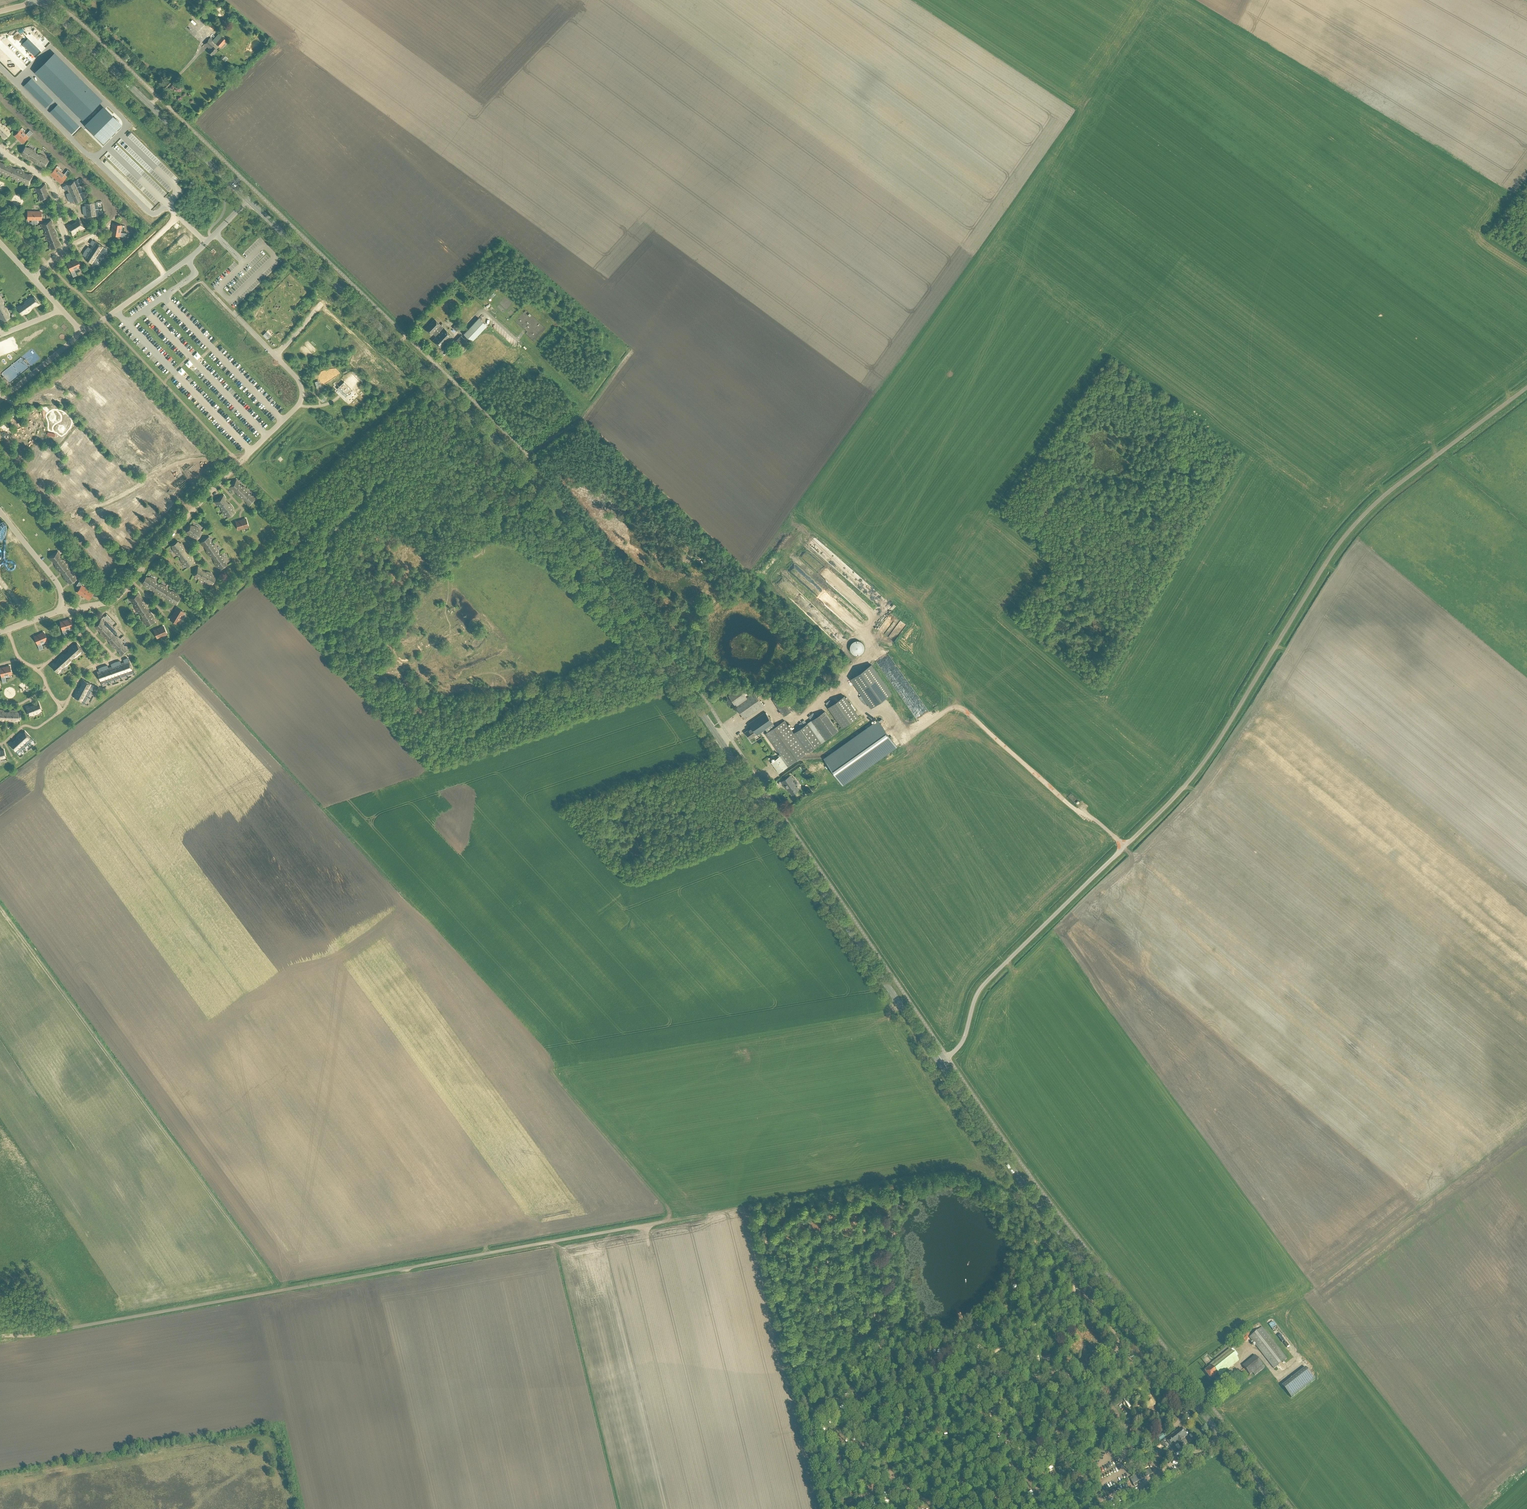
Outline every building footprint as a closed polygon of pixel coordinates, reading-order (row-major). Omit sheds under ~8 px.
[(215,43),(221,48),(227,41),(222,36),(215,43)] [(212,42),(208,39),(204,44),(209,48),(207,51),(212,56),(218,50),(213,46),(213,45),(211,43),(212,42)] [(53,56),(39,71),(84,116),(98,102),(53,56)] [(53,100),(31,78),(24,86),(45,107),(53,100)] [(57,105),(50,112),(72,133),(79,126),(57,105)] [(106,108),(88,126),(103,140),(120,123),(106,108)] [(1,134),(0,134),(0,135),(1,134),(3,136),(2,137),(3,138),(3,139),(4,140),(11,133),(6,129),(7,127),(6,128),(0,122),(0,133),(1,134)] [(15,135),(23,143),(28,137),(20,130),(15,135)] [(36,162),(35,163),(36,163),(37,164),(37,165),(38,165),(39,165),(40,166),(41,166),(42,165),(45,167),(49,160),(43,157),(44,155),(43,157),(37,154),(38,152),(37,153),(32,150),(32,149),(32,148),(31,150),(25,147),(22,153),(25,155),(24,156),(25,157),(26,158),(27,158),(27,159),(28,159),(29,159),(30,159),(30,158),(33,160),(33,161),(33,160),(36,162)] [(28,185),(33,175),(32,175),(31,174),(29,174),(29,175),(26,174),(27,173),(26,173),(26,174),(23,173),(23,172),(23,171),(22,171),(21,170),(20,169),(19,169),(18,169),(17,169),(17,170),(14,169),(14,168),(14,169),(11,167),(11,166),(10,166),(10,165),(9,165),(8,164),(7,164),(6,164),(5,164),(4,165),(2,163),(2,162),(1,163),(0,163),(0,171),(4,173),(4,175),(5,173),(11,176),(10,177),(11,176),(17,178),(16,180),(17,178),(23,181),(22,183),(23,181),(29,184),(28,185)] [(51,174),(61,182),(66,177),(56,168),(51,174)] [(70,193),(70,194),(71,194),(73,197),(72,197),(73,197),(74,200),(73,200),(73,201),(73,202),(73,203),(82,200),(80,194),(81,193),(79,194),(77,188),(79,187),(78,187),(77,187),(74,182),(76,181),(76,180),(67,184),(69,187),(67,188),(68,189),(68,190),(68,191),(69,192),(69,193),(70,193)] [(47,194),(46,191),(47,191),(46,191),(45,188),(46,188),(46,187),(46,185),(46,184),(45,184),(35,188),(37,187),(39,193),(37,194),(39,194),(41,200),(39,200),(39,201),(50,197),(49,196),(49,195),(48,194),(47,194)] [(86,210),(86,212),(87,213),(88,213),(88,217),(96,216),(95,209),(97,209),(97,208),(95,209),(94,202),(86,203),(87,207),(86,207),(85,208),(86,210)] [(68,225),(67,225),(71,234),(77,230),(78,232),(78,230),(83,227),(79,219),(78,219),(77,220),(76,221),(77,222),(74,224),(73,223),(74,224),(71,225),(70,224),(69,224),(69,225),(68,225)] [(51,222),(51,220),(41,224),(42,224),(45,230),(43,230),(43,231),(45,230),(47,236),(45,237),(47,236),(49,242),(48,243),(49,243),(52,248),(50,249),(61,245),(60,245),(60,244),(59,243),(59,242),(58,243),(57,240),(58,239),(57,239),(56,240),(55,237),(56,236),(56,235),(56,234),(56,233),(55,232),(55,231),(54,230),(53,230),(52,227),(53,227),(52,227),(51,224),(52,224),(52,223),(51,222)] [(114,224),(112,235),(119,236),(121,225),(114,224)] [(85,257),(84,258),(93,264),(92,263),(95,258),(97,259),(97,258),(95,257),(99,252),(101,253),(99,252),(103,246),(97,242),(95,245),(94,244),(93,245),(92,246),(91,247),(91,248),(90,249),(90,250),(91,251),(89,253),(88,253),(89,253),(87,256),(86,255),(86,256),(85,257)] [(71,271),(80,266),(77,259),(68,264),(71,271)] [(35,304),(36,305),(37,305),(38,305),(38,304),(39,304),(34,296),(29,300),(27,299),(28,300),(23,304),(22,302),(22,303),(23,304),(18,308),(17,306),(16,307),(22,314),(25,312),(25,313),(26,313),(27,313),(28,312),(29,311),(30,311),(30,310),(31,309),(30,308),(33,306),(33,307),(34,307),(33,306),(35,304)] [(0,318),(1,318),(2,318),(4,321),(10,317),(7,311),(9,311),(9,310),(7,311),(4,305),(6,305),(6,304),(4,305),(1,300),(3,299),(3,298),(1,299),(0,297),(0,317),(0,318)] [(254,318),(259,311),(256,309),(251,316),(254,318)] [(443,329),(442,327),(440,325),(441,324),(434,318),(425,328),(431,334),(432,333),(436,337),(433,340),(441,347),(452,335),(444,328),(443,329)] [(478,318),(463,334),(471,341),(486,326),(478,318)] [(267,331),(263,335),(267,339),(271,335),(267,331)] [(461,335),(454,343),(463,352),(469,346),(467,345),(469,343),(461,335)] [(339,387),(337,388),(343,395),(345,393),(348,390),(350,392),(352,390),(344,381),(339,387)] [(248,504),(249,505),(257,497),(255,498),(251,494),(252,493),(250,494),(246,490),(247,488),(246,489),(241,485),(242,484),(242,483),(241,485),(236,481),(237,479),(229,487),(230,487),(231,488),(231,489),(232,489),(233,488),(236,490),(235,491),(236,491),(238,493),(237,494),(238,494),(238,495),(239,496),(240,497),(241,497),(242,498),(243,497),(245,499),(245,500),(246,500),(248,502),(247,503),(248,504)] [(224,500),(225,499),(225,498),(224,497),(224,496),(215,502),(215,503),(216,501),(220,507),(219,508),(220,507),(224,512),(223,513),(224,512),(228,518),(234,513),(232,510),(233,510),(233,509),(233,508),(232,507),(232,506),(231,506),(231,505),(230,505),(229,504),(228,505),(226,502),(227,502),(227,501),(226,502),(224,500)] [(238,529),(248,526),(246,519),(236,522),(238,529)] [(194,537),(195,537),(195,536),(198,538),(203,530),(202,532),(197,528),(198,527),(197,526),(196,528),(191,525),(192,523),(187,531),(190,533),(189,534),(190,534),(190,535),(191,535),(192,536),(193,537),(194,537)] [(218,566),(219,567),(220,566),(222,569),(228,564),(224,559),(225,558),(224,559),(220,553),(221,552),(220,553),(216,548),(217,547),(216,548),(212,543),(213,542),(213,541),(212,542),(208,537),(210,536),(209,536),(200,543),(201,544),(202,544),(203,545),(204,544),(206,547),(205,547),(205,548),(206,547),(208,550),(207,550),(207,551),(207,552),(208,553),(209,554),(209,555),(210,555),(211,556),(212,555),(214,558),(213,558),(214,558),(216,560),(215,561),(215,562),(215,563),(216,563),(216,564),(217,565),(217,566),(218,566)] [(183,549),(184,549),(184,548),(184,547),(183,546),(182,545),(182,544),(181,544),(180,543),(179,544),(177,541),(171,546),(175,551),(174,552),(176,551),(179,556),(178,557),(178,558),(180,557),(183,562),(182,563),(184,562),(188,567),(194,563),(191,560),(192,559),(192,558),(191,557),(191,556),(190,556),(190,555),(189,554),(188,554),(187,555),(186,552),(186,551),(185,552),(183,549)] [(59,570),(60,571),(61,570),(63,573),(62,573),(62,574),(63,573),(65,576),(64,576),(64,577),(64,578),(65,579),(66,580),(66,581),(67,581),(68,582),(69,581),(71,584),(77,579),(73,574),(74,573),(73,574),(69,569),(70,567),(69,568),(65,563),(66,562),(65,563),(61,558),(62,557),(61,558),(57,553),(58,551),(49,558),(50,559),(51,560),(52,560),(53,560),(55,562),(54,563),(55,562),(57,565),(56,566),(56,567),(57,568),(57,569),(58,569),(58,570),(59,570)] [(200,570),(201,569),(200,568),(199,567),(194,575),(200,578),(199,580),(200,578),(206,581),(205,583),(206,581),(212,584),(211,586),(215,578),(212,576),(213,575),(212,574),(211,573),(210,573),(209,572),(208,572),(207,572),(206,573),(204,571),(204,570),(203,571),(200,570)] [(168,598),(168,599),(168,600),(169,600),(169,601),(170,601),(171,602),(172,602),(173,602),(174,601),(177,603),(181,597),(175,593),(176,592),(175,593),(169,590),(170,588),(169,590),(164,586),(165,585),(164,585),(163,586),(158,583),(159,581),(158,583),(152,579),(153,578),(152,579),(146,576),(142,582),(145,584),(145,585),(145,586),(146,586),(147,587),(148,588),(149,588),(150,588),(151,589),(151,588),(154,589),(153,590),(154,590),(154,589),(157,591),(156,592),(157,593),(158,594),(159,594),(160,595),(161,595),(162,596),(163,594),(165,596),(165,597),(166,596),(168,598)] [(77,592),(89,599),(93,593),(81,586),(77,592)] [(144,602),(143,601),(142,602),(140,599),(141,599),(140,599),(138,596),(139,596),(139,595),(139,594),(138,593),(138,592),(129,598),(129,599),(130,598),(134,603),(132,604),(134,603),(137,609),(136,610),(138,609),(141,614),(139,615),(140,616),(141,615),(144,620),(143,621),(145,620),(148,626),(155,622),(153,619),(154,618),(153,617),(153,616),(152,615),(152,614),(151,614),(151,613),(150,613),(149,613),(147,611),(148,610),(147,610),(146,608),(147,607),(146,606),(146,605),(145,604),(145,603),(144,603),(144,602)] [(177,623),(184,612),(177,608),(170,619),(177,623)] [(62,629),(73,626),(71,619),(60,622),(62,629)] [(121,654),(121,655),(122,656),(130,648),(129,648),(128,649),(124,644),(125,643),(123,644),(119,639),(120,638),(119,639),(114,635),(116,633),(114,634),(110,630),(111,628),(110,630),(105,625),(107,624),(106,623),(105,625),(101,620),(102,619),(94,626),(94,627),(95,627),(96,628),(97,629),(97,628),(100,630),(99,631),(100,630),(102,632),(101,633),(101,634),(102,635),(103,636),(104,637),(105,638),(106,638),(107,637),(109,640),(108,640),(108,641),(109,640),(111,642),(110,643),(111,644),(112,645),(112,646),(113,646),(114,647),(115,648),(116,647),(118,649),(117,650),(118,650),(118,649),(120,652),(120,653),(121,654)] [(157,637),(167,633),(164,627),(154,631),(157,637)] [(37,643),(47,639),(44,633),(34,637),(37,643)] [(850,646),(850,647),(850,649),(850,650),(851,651),(852,653),(854,654),(855,654),(856,655),(857,655),(858,655),(860,654),(861,653),(862,653),(863,652),(864,650),(864,649),(864,647),(864,646),(864,645),(863,644),(862,642),(861,642),(860,641),(859,641),(857,640),(855,641),(854,641),(853,642),(852,642),(851,643),(851,644),(850,646)] [(55,664),(54,664),(53,664),(52,665),(51,665),(59,674),(59,673),(58,672),(62,668),(64,669),(63,668),(67,663),(69,665),(69,664),(68,663),(72,659),(74,660),(73,659),(77,654),(79,656),(78,654),(82,650),(77,644),(75,646),(74,646),(73,646),(72,646),(72,647),(71,647),(70,648),(70,649),(69,649),(69,650),(70,651),(68,653),(67,652),(67,653),(65,655),(64,655),(63,655),(62,656),(61,656),(61,657),(60,658),(59,659),(60,660),(58,662),(57,661),(57,662),(55,664)] [(120,665),(120,664),(119,664),(118,664),(117,665),(116,665),(115,666),(114,666),(113,667),(114,668),(111,669),(110,668),(110,669),(108,670),(107,669),(106,669),(105,669),(104,669),(103,670),(102,670),(101,670),(101,671),(101,672),(98,673),(101,682),(101,680),(107,678),(107,680),(108,680),(107,678),(113,676),(114,678),(113,676),(119,674),(120,675),(120,674),(126,671),(126,673),(126,671),(132,669),(129,660),(128,661),(127,661),(126,662),(126,663),(123,664),(123,663),(123,664),(120,665)] [(850,679),(871,708),(892,693),(871,664),(850,679)] [(12,673),(10,666),(0,668),(0,670),(1,676),(12,673)] [(74,696),(74,697),(73,697),(83,702),(82,701),(85,695),(86,696),(87,696),(85,695),(88,689),(89,690),(90,690),(88,689),(91,683),(84,680),(83,683),(82,682),(81,683),(80,684),(79,685),(79,686),(79,687),(79,688),(80,689),(78,692),(77,691),(78,692),(77,695),(76,694),(75,695),(74,696)] [(745,718),(763,704),(754,691),(746,697),(739,687),(728,695),(745,718)] [(774,701),(783,716),(791,711),(784,700),(783,701),(780,697),(774,701)] [(829,708),(843,727),(858,716),(844,698),(829,708)] [(27,706),(26,706),(29,715),(35,713),(36,714),(36,713),(42,710),(38,701),(37,702),(36,703),(35,703),(36,704),(33,706),(32,705),(33,706),(30,707),(29,706),(28,706),(27,706)] [(10,711),(10,712),(6,712),(6,711),(6,712),(3,712),(3,711),(2,710),(1,710),(0,710),(0,719),(6,720),(6,721),(6,720),(13,720),(12,722),(13,722),(13,720),(20,720),(20,712),(16,712),(16,711),(15,711),(14,710),(13,710),(12,710),(11,711),(10,711)] [(761,732),(766,729),(774,723),(766,711),(749,722),(752,726),(745,730),(750,737),(757,733),(758,733),(760,731),(761,732)] [(825,711),(811,720),(825,740),(839,730),(825,711)] [(766,733),(781,754),(771,761),(778,772),(807,752),(821,742),(808,723),(794,733),(785,720),(766,733)] [(825,759),(843,784),(896,746),(878,721),(825,759)] [(10,743),(9,744),(17,752),(16,751),(20,746),(21,748),(22,748),(20,746),(25,742),(26,743),(27,743),(25,742),(30,737),(25,732),(23,734),(22,733),(21,733),(20,734),(19,734),(19,735),(18,736),(17,737),(17,738),(18,739),(15,741),(15,740),(14,740),(15,741),(13,743),(12,742),(11,743),(10,743)] [(785,778),(781,780),(784,785),(785,784),(787,787),(787,786),(792,793),(798,789),(798,788),(801,787),(798,783),(796,785),(792,779),(793,778),(790,774),(785,778)] [(1082,819),(1089,824),(1091,821),(1084,816),(1082,819)] [(1249,1338),(1273,1369),(1287,1359),(1262,1328),(1249,1338)] [(1240,1363),(1230,1350),(1210,1366),(1212,1367),(1205,1372),(1211,1380),(1218,1375),(1220,1378),(1240,1363)] [(1040,1360),(1055,1357),(1054,1352),(1039,1354),(1040,1360)] [(1265,1368),(1255,1356),(1242,1366),(1250,1375),(1253,1373),(1255,1376),(1265,1368)] [(1282,1386),(1291,1398),(1315,1380),(1305,1368),(1282,1386)] [(1163,1443),(1167,1449),(1172,1454),(1178,1449),(1179,1451),(1188,1444),(1184,1439),(1188,1436),(1182,1429),(1173,1436),(1172,1436),(1168,1439),(1166,1440),(1163,1443)] [(1182,1462),(1186,1467),(1191,1463),(1187,1458),(1182,1462)] [(1152,1474),(1150,1471),(1149,1469),(1143,1473),(1146,1478),(1152,1474)] [(1136,1484),(1136,1483),(1145,1478),(1142,1473),(1133,1478),(1133,1477),(1130,1479),(1134,1485),(1135,1487),(1138,1486),(1136,1484)]
